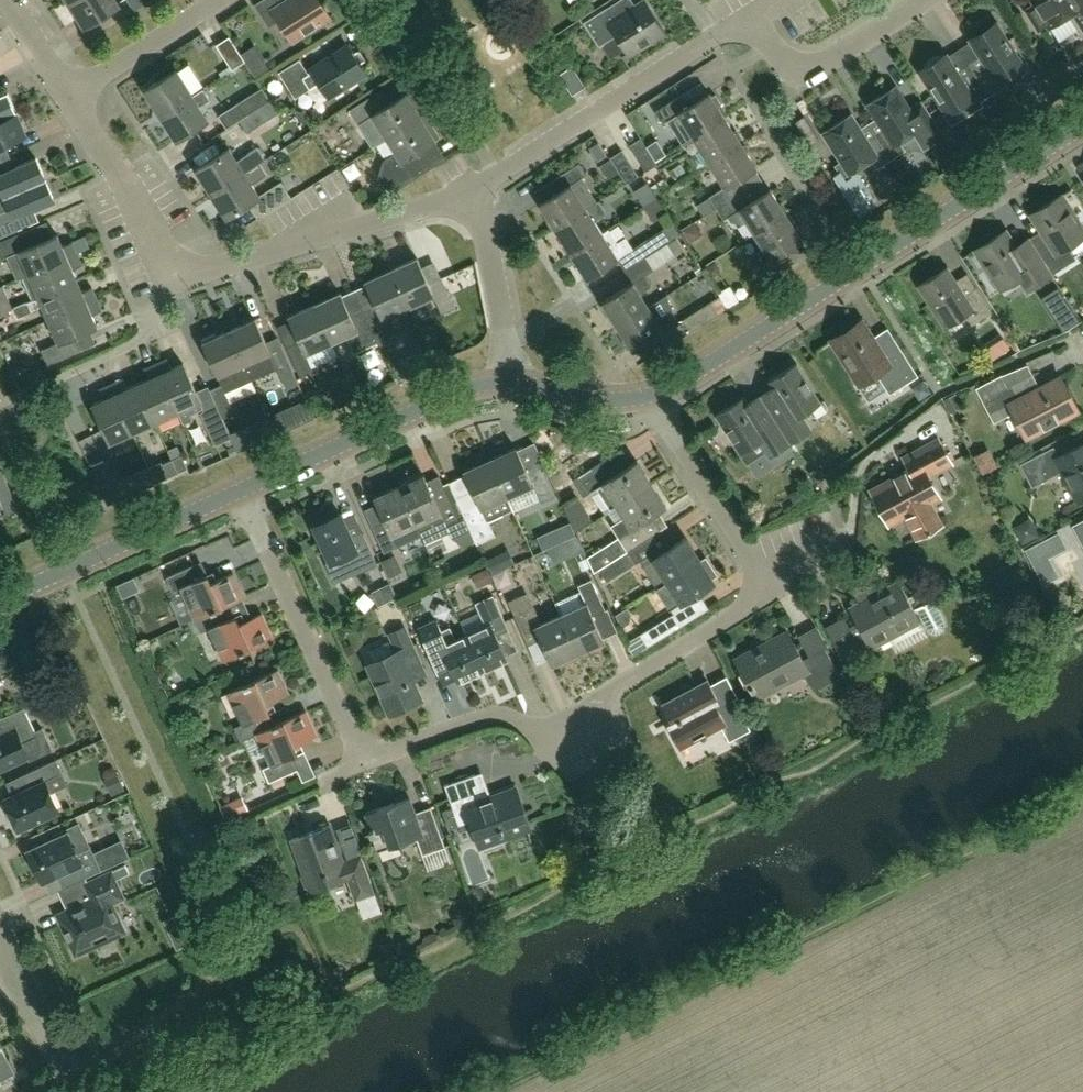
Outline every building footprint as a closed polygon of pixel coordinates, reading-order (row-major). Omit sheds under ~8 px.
[(117,0),(70,0),(86,25),(120,4),(117,0)] [(134,10),(151,0),(128,0),(134,10)] [(331,17),(320,0),(288,0),(285,2),(284,0),(262,0),(256,4),(269,26),(280,19),(293,40),(331,17)] [(1050,27),(1074,11),(1082,25),(1082,0),(1033,0),(1035,4),(1030,7),(1029,12),(1037,26),(1043,27),(1048,24),(1050,27)] [(628,54),(664,31),(645,1),(616,20),(607,7),(584,22),(600,47),(602,46),(610,59),(625,49),(628,54)] [(971,37),(982,55),(969,63),(989,95),(997,90),(1000,94),(1016,84),(1009,73),(1022,64),(995,22),(971,37)] [(230,36),(216,44),(232,69),(246,61),(230,36)] [(324,101),(329,98),(367,74),(348,45),(311,69),(313,71),(309,74),(300,59),(279,72),(296,98),(308,90),(314,99),(318,102),(324,101)] [(989,95),(969,63),(956,71),(945,54),(943,56),(940,52),(932,56),(928,58),(921,64),(924,68),(921,69),(948,112),(962,103),(969,114),(984,104),(981,100),(989,95)] [(559,74),(573,94),(586,86),(572,65),(559,74)] [(176,70),(146,90),(162,115),(192,96),(176,70)] [(885,129),(877,134),(892,158),(906,149),(901,140),(913,132),(927,153),(934,149),(947,170),(960,161),(940,129),(922,101),(910,108),(895,86),(869,103),(885,129)] [(262,87),(237,103),(245,116),(271,100),(262,87)] [(193,96),(162,115),(178,140),(208,120),(199,107),(199,106),(211,99),(204,88),(192,95),(193,96)] [(18,112),(8,91),(0,95),(0,120),(18,112)] [(411,92),(407,95),(407,94),(384,108),(376,94),(352,110),(360,123),(374,115),(388,137),(425,114),(411,92)] [(683,144),(694,137),(725,117),(719,107),(722,104),(715,94),(712,96),(710,93),(689,106),(682,94),(656,111),(664,123),(667,120),(683,144)] [(247,132),(279,113),(271,100),(245,116),(240,120),(247,132)] [(27,133),(18,112),(0,120),(0,145),(27,133)] [(388,137),(398,153),(387,160),(391,167),(388,169),(392,177),(384,182),(391,193),(433,166),(423,149),(436,141),(436,139),(439,137),(425,114),(388,137)] [(875,206),(852,171),(872,158),(878,167),(892,158),(877,134),(867,140),(851,115),(826,131),(846,163),(839,168),(841,171),(835,175),(861,215),(875,206)] [(694,137),(710,161),(741,142),(725,117),(694,137)] [(657,162),(641,137),(629,144),(646,170),(657,162)] [(741,142),(710,161),(726,186),(710,196),(703,201),(696,205),(704,216),(718,207),(717,207),(743,191),(736,180),(756,166),(741,142)] [(212,193),(265,159),(258,147),(237,161),(230,149),(197,169),(212,193)] [(690,148),(666,163),(681,186),(705,171),(690,148)] [(622,149),(610,157),(627,182),(639,175),(622,149)] [(4,196),(46,178),(37,157),(0,173),(0,186),(4,196)] [(265,159),(212,193),(227,217),(250,203),(257,215),(259,218),(292,197),(289,194),(281,181),(259,195),(252,183),(267,173),(272,170),(265,159)] [(561,190),(541,203),(557,228),(597,202),(581,177),(588,173),(580,161),(554,178),(561,190)] [(648,177),(638,185),(663,217),(674,209),(648,177)] [(46,178),(4,196),(0,198),(0,238),(19,229),(14,217),(55,199),(46,178)] [(740,208),(756,233),(787,214),(771,188),(750,202),(743,191),(717,207),(718,207),(724,218),(740,208)] [(1035,248),(1053,275),(1077,259),(1067,244),(1082,234),(1082,227),(1062,195),(1032,215),(1048,240),(1035,248)] [(599,200),(597,202),(557,228),(572,252),(603,232),(595,220),(607,212),(599,200)] [(787,214),(756,233),(764,247),(749,256),(763,279),(808,251),(801,239),(802,238),(787,214)] [(603,232),(572,252),(588,277),(617,258),(625,270),(668,243),(668,242),(672,240),(671,239),(680,233),(672,222),(664,228),(633,248),(626,236),(618,242),(609,228),(603,232)] [(1029,290),(1053,275),(1035,248),(1028,237),(1017,245),(1007,230),(977,250),(1000,287),(1019,275),(1029,290)] [(23,276),(78,253),(73,241),(63,245),(58,233),(30,245),(24,231),(0,242),(0,250),(3,258),(7,256),(17,279),(23,276)] [(73,241),(78,253),(89,248),(84,236),(73,241)] [(633,282),(604,301),(619,325),(649,306),(641,293),(653,285),(646,275),(654,269),(675,255),(675,254),(684,248),(677,237),(668,243),(625,270),(633,282)] [(78,253),(23,276),(33,299),(40,296),(78,280),(73,269),(83,264),(78,253)] [(391,269),(408,306),(434,294),(442,312),(454,306),(440,277),(428,282),(417,258),(391,269)] [(393,313),(408,306),(391,269),(366,281),(377,306),(365,311),(378,341),(401,330),(393,313)] [(993,312),(978,287),(965,296),(947,269),(922,285),(948,325),(967,313),(974,324),(993,312)] [(83,291),(78,280),(40,296),(50,319),(98,298),(93,286),(83,291)] [(341,292),(316,304),(333,341),(347,334),(355,351),(378,341),(365,311),(352,317),(341,292)] [(649,306),(619,325),(634,349),(679,320),(672,309),(667,294),(649,306)] [(720,295),(711,301),(682,319),(690,331),(719,314),(728,307),(720,295)] [(103,309),(98,298),(50,319),(59,341),(43,348),(49,363),(76,352),(70,337),(98,325),(93,314),(103,309)] [(28,301),(15,306),(20,317),(33,311),(28,301)] [(300,340),(288,346),(302,376),(314,370),(306,353),(333,341),(316,304),(289,316),(300,340)] [(256,318),(230,330),(253,379),(278,368),(287,389),(299,384),(287,355),(275,361),(256,318)] [(865,321),(834,341),(860,382),(859,383),(869,399),(887,387),(891,394),(919,376),(896,339),(896,340),(882,348),(874,336),(865,322),(865,321)] [(226,392),(253,379),(230,330),(205,341),(224,384),(210,389),(217,405),(223,418),(235,413),(226,392)] [(423,348),(411,353),(418,370),(430,365),(423,348)] [(169,358),(158,363),(179,411),(184,422),(193,418),(190,414),(204,408),(201,401),(202,400),(185,362),(173,367),(169,358)] [(151,378),(140,383),(157,421),(179,411),(158,363),(146,368),(151,378)] [(772,386),(760,394),(774,415),(781,426),(792,443),(804,436),(813,430),(803,415),(809,411),(813,416),(817,417),(827,411),(828,406),(825,401),(823,402),(799,363),(770,382),(772,386)] [(978,387),(996,421),(1015,412),(1028,437),(1079,410),(1062,377),(1025,396),(1012,370),(978,387)] [(124,378),(113,383),(134,431),(157,421),(140,383),(129,388),(124,378)] [(134,431),(113,383),(101,389),(105,399),(94,404),(111,441),(134,431)] [(794,453),(789,445),(792,443),(774,415),(760,394),(749,402),(746,397),(717,415),(748,463),(765,452),(769,458),(780,451),(785,458),(794,453)] [(203,412),(201,413),(215,443),(231,436),(230,434),(223,418),(217,405),(203,412)] [(661,434),(648,441),(656,454),(668,448),(661,434)] [(928,476),(952,463),(939,439),(905,458),(911,470),(873,490),(891,522),(906,514),(919,538),(942,525),(930,502),(939,497),(928,476)] [(1053,459),(1047,449),(1022,462),(1034,486),(1064,471),(1079,500),(1082,497),(1082,444),(1053,459)] [(529,472),(519,449),(518,448),(493,459),(509,495),(534,483),(541,499),(542,502),(555,496),(542,467),(542,466),(529,472)] [(182,455),(163,463),(162,460),(148,466),(155,482),(169,476),(188,468),(182,455)] [(103,494),(118,487),(105,457),(90,464),(103,494)] [(516,510),(493,459),(467,471),(475,489),(458,497),(478,542),(497,534),(490,520),(513,510),(513,511),(516,510)] [(605,513),(618,505),(619,506),(653,484),(638,461),(614,476),(607,465),(582,481),(589,492),(591,491),(605,513)] [(425,474),(401,486),(427,543),(450,532),(452,538),(470,530),(464,516),(460,518),(449,494),(437,500),(425,474)] [(2,508),(6,515),(18,510),(2,476),(0,477),(0,509),(2,508)] [(653,484),(619,506),(626,517),(617,523),(624,533),(587,557),(594,572),(599,569),(610,562),(633,547),(661,529),(668,524),(660,512),(667,507),(653,484)] [(425,543),(427,543),(401,486),(376,497),(379,503),(366,509),(386,552),(421,536),(425,543)] [(342,512),(316,525),(333,561),(328,563),(337,582),(354,574),(354,575),(379,563),(365,533),(354,538),(345,518),(342,512)] [(647,548),(655,557),(692,527),(684,517),(647,548)] [(569,523),(558,528),(564,541),(575,536),(569,523)] [(1058,532),(1041,541),(1049,556),(1066,547),(1058,532)] [(701,560),(687,538),(644,565),(658,587),(701,560)] [(610,562),(617,574),(641,559),(633,547),(610,562)] [(403,570),(395,553),(381,560),(389,576),(403,570)] [(658,587),(672,609),(699,591),(715,581),(713,577),(718,574),(706,556),(701,560),(658,587)] [(196,618),(233,601),(244,596),(233,572),(212,582),(208,574),(202,577),(196,564),(168,577),(174,591),(182,587),(196,618)] [(132,578),(118,584),(123,596),(127,594),(138,589),(132,578)] [(865,633),(838,647),(851,670),(883,653),(879,645),(889,640),(920,623),(926,620),(931,628),(934,631),(938,632),(943,631),(946,628),(948,624),(947,619),(941,608),(936,598),(917,608),(916,606),(909,594),(901,578),(880,590),(875,582),(854,593),(858,601),(850,606),(859,622),(865,633)] [(581,590),(556,602),(561,615),(562,615),(579,651),(605,640),(604,638),(593,614),(605,609),(592,580),(591,580),(579,586),(581,590)] [(381,585),(387,599),(395,596),(389,582),(381,585)] [(579,651),(562,615),(542,624),(527,592),(509,601),(515,614),(529,644),(542,638),(553,663),(579,651)] [(468,634),(485,669),(509,658),(497,634),(511,628),(495,594),(477,603),(487,625),(468,634)] [(233,601),(196,618),(202,632),(210,628),(225,659),(272,637),(261,613),(241,623),(237,614),(229,618),(223,606),(233,601)] [(674,613),(640,634),(648,646),(665,636),(681,625),(674,613)] [(485,669),(468,634),(456,639),(450,626),(443,630),(439,620),(422,628),(447,684),(459,678),(461,681),(485,669)] [(409,669),(422,663),(406,627),(393,633),(401,651),(371,664),(392,711),(422,698),(409,669)] [(815,690),(841,676),(826,648),(804,659),(789,631),(737,659),(757,697),(805,672),(815,690)] [(12,668),(0,643),(0,674),(12,668)] [(243,741),(250,737),(258,733),(258,732),(268,727),(263,715),(271,712),(267,703),(289,694),(278,670),(230,692),(244,723),(236,726),(243,741)] [(683,748),(723,726),(730,740),(751,728),(735,698),(718,706),(714,699),(718,696),(708,678),(662,703),(674,724),(671,726),(683,748)] [(34,731),(24,710),(4,719),(11,733),(0,738),(0,772),(29,759),(30,761),(52,750),(42,727),(34,731)] [(258,732),(258,733),(272,763),(265,767),(271,781),(299,769),(293,756),(299,753),(295,745),(317,735),(306,710),(268,727),(258,732)] [(45,782),(63,774),(57,761),(27,775),(33,788),(5,801),(19,831),(59,812),(45,782)] [(104,779),(112,796),(125,790),(117,773),(104,779)] [(445,785),(454,807),(443,811),(449,828),(468,821),(478,847),(529,828),(514,787),(485,798),(476,774),(445,785)] [(423,854),(447,845),(432,807),(417,812),(411,796),(367,812),(372,827),(370,828),(372,833),(374,832),(381,849),(399,843),(400,846),(412,842),(411,838),(417,836),(423,854)] [(305,823),(336,823),(336,800),(305,800),(305,823)] [(53,834),(55,840),(28,853),(42,883),(58,876),(64,889),(100,871),(78,823),(53,834)] [(357,897),(374,892),(361,856),(344,862),(332,826),(293,839),(311,890),(350,877),(357,897)] [(111,871),(85,884),(92,898),(67,910),(57,915),(76,954),(125,931),(120,920),(111,902),(123,896),(115,880),(130,873),(126,864),(111,871)] [(2,1085),(12,1080),(10,1075),(15,1072),(1,1046),(0,1047),(0,1081),(2,1085)]
